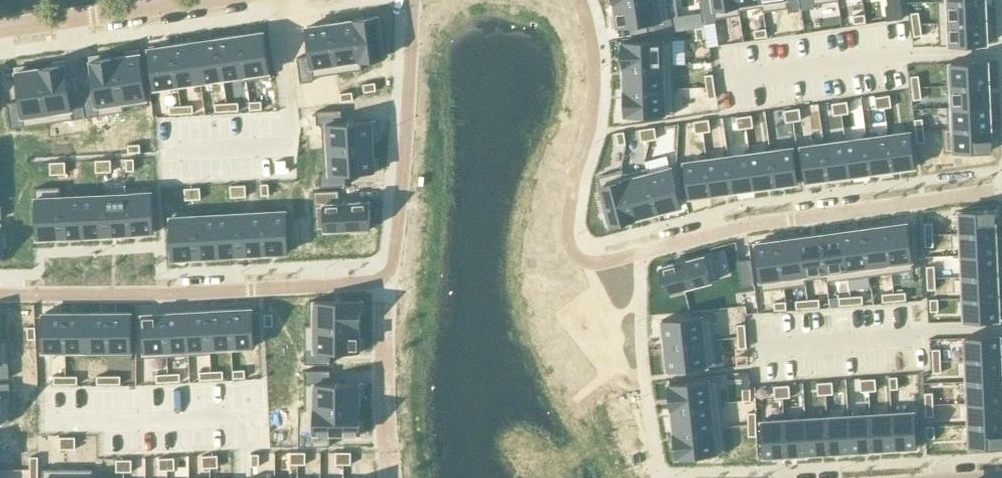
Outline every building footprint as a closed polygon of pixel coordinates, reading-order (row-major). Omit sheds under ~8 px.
[(611,15),(612,27),(646,22),(648,35),(673,31),(668,0),(625,0),(613,2),(615,15),(611,15)] [(702,24),(715,22),(715,18),(716,18),(739,15),(740,14),(739,10),(738,10),(737,0),(699,0),(702,24)] [(738,10),(739,10),(761,6),(762,6),(761,0),(737,0),(738,10)] [(762,6),(761,6),(762,11),(763,11),(787,7),(788,11),(801,10),(800,0),(761,0),(762,6)] [(801,10),(814,8),(813,4),(838,0),(800,0),(801,10)] [(937,0),(937,1),(938,23),(986,21),(985,0),(967,0),(942,1),(942,0),(941,0),(937,0)] [(918,12),(910,13),(912,25),(920,24),(918,12)] [(864,14),(851,16),(853,24),(865,22),(864,14)] [(378,16),(353,20),(359,60),(360,60),(384,57),(378,16)] [(353,20),(329,23),(337,73),(361,70),(362,70),(360,60),(359,60),(353,20)] [(986,21),(938,23),(939,45),(987,43),(986,21)] [(309,56),(296,57),(300,83),(313,81),(313,77),(337,73),(329,23),(305,27),(309,56)] [(920,24),(912,25),(914,37),(922,35),(920,24)] [(703,27),(695,28),(697,40),(705,39),(703,27)] [(766,28),(754,30),(755,38),(767,36),(766,28)] [(263,31),(239,34),(245,76),(269,72),(263,31)] [(239,34),(217,38),(223,79),(245,76),(239,34)] [(217,38),(194,41),(200,82),(223,79),(217,38)] [(672,39),(621,41),(622,66),(673,64),(672,39)] [(194,41),(171,44),(177,86),(200,82),(194,41)] [(171,44),(148,48),(154,89),(177,86),(171,44)] [(128,55),(115,57),(122,107),(123,107),(147,103),(139,50),(127,51),(128,55)] [(94,90),(82,92),(85,117),(123,112),(124,112),(123,107),(122,107),(115,57),(102,59),(101,55),(89,57),(94,90)] [(53,66),(40,68),(48,123),(85,117),(82,92),(69,94),(64,61),(52,62),(53,66)] [(987,61),(944,63),(945,86),(945,87),(950,87),(950,86),(988,84),(987,61)] [(622,66),(623,90),(674,88),(673,64),(622,66)] [(19,101),(7,103),(10,128),(48,123),(40,68),(27,70),(26,66),(15,68),(19,101)] [(712,74),(704,75),(706,87),(714,86),(712,74)] [(918,75),(910,76),(912,88),(920,87),(918,75)] [(375,82),(363,84),(364,92),(376,90),(375,82)] [(988,84),(950,86),(950,87),(951,106),(951,107),(989,105),(988,84)] [(714,86),(706,87),(708,98),(716,97),(714,86)] [(920,87),(912,88),(913,100),(921,99),(920,87)] [(674,88),(623,90),(624,115),(628,115),(628,119),(640,119),(640,115),(675,113),(674,88)] [(352,92),(340,93),(341,102),(353,100),(352,92)] [(889,95),(881,96),(883,108),(891,107),(889,95)] [(881,96),(874,97),(875,109),(883,108),(881,96)] [(261,101),(249,101),(249,110),(261,109),(261,101)] [(847,101),(839,102),(841,114),(848,113),(847,101)] [(238,102),(226,103),(227,111),(238,110),(238,102)] [(839,102),(831,103),(833,115),(841,114),(839,102)] [(226,103),(214,103),(215,112),(227,111),(226,103)] [(180,105),(168,106),(169,114),(181,114),(180,105)] [(192,105),(180,105),(181,114),(193,113),(192,105)] [(951,106),(946,106),(946,108),(947,128),(947,129),(990,127),(989,105),(951,107),(951,106)] [(799,108),(791,109),(793,121),(801,120),(799,108)] [(791,109),(783,110),(785,122),(793,121),(791,109)] [(341,110),(315,111),(316,124),(325,124),(327,149),(373,146),(372,133),(376,132),(375,121),(372,121),(342,122),(341,110)] [(751,115),(743,116),(745,128),(753,127),(751,115)] [(743,116),(736,117),(737,129),(745,128),(743,116)] [(922,118),(914,119),(915,131),(924,130),(922,118)] [(708,119),(700,120),(702,132),(710,131),(708,119)] [(700,120),(693,121),(694,133),(702,132),(700,120)] [(655,127),(647,128),(649,140),(656,139),(655,127)] [(947,128),(942,128),(942,129),(943,152),(992,150),(992,146),(991,146),(991,141),(991,137),(990,127),(947,129),(947,128)] [(647,128),(639,129),(641,141),(649,140),(647,128)] [(924,130),(915,131),(917,143),(925,142),(924,130)] [(624,131),(616,133),(617,145),(626,144),(624,131)] [(909,131),(887,134),(892,170),(914,167),(909,131)] [(887,134),(865,137),(870,173),(892,170),(887,134)] [(865,137),(844,140),(849,175),(870,173),(865,137)] [(844,140),(823,143),(827,178),(849,175),(844,140)] [(823,143),(800,146),(805,181),(827,178),(823,143)] [(140,144),(127,144),(128,153),(140,152),(140,144)] [(328,173),(319,174),(320,187),(345,185),(344,173),(374,171),(378,171),(377,159),(374,159),(373,146),(327,149),(328,173)] [(792,147),(770,150),(774,185),(797,182),(792,147)] [(770,150),(748,153),(753,188),(774,185),(770,150)] [(748,153),(727,156),(732,191),(753,188),(748,153)] [(727,156),(706,158),(710,194),(732,191),(727,156)] [(133,158),(125,159),(126,171),(134,170),(133,158)] [(706,158),(683,161),(688,197),(710,194),(706,158)] [(110,159),(103,160),(103,172),(111,172),(110,159)] [(103,160),(95,160),(95,172),(103,172),(103,160)] [(285,160),(275,161),(275,174),(286,173),(285,160)] [(65,161),(57,162),(58,174),(65,174),(65,161)] [(57,162),(49,162),(50,174),(58,174),(57,162)] [(647,173),(646,173),(656,212),(681,206),(671,167),(647,173)] [(623,174),(622,174),(633,218),(656,212),(646,173),(647,173),(646,168),(645,168),(623,174)] [(620,170),(597,176),(602,199),(599,200),(602,212),(606,211),(609,225),(633,218),(622,174),(623,174),(622,169),(620,170)] [(268,184),(259,185),(260,197),(268,196),(268,184)] [(237,186),(229,186),(230,199),(237,198),(237,186)] [(245,186),(237,186),(237,198),(245,198),(245,186)] [(199,188),(191,189),(192,201),(200,200),(199,188)] [(191,189),(183,189),(184,201),(192,201),(191,189)] [(338,190),(313,192),(313,204),(315,230),(324,230),(352,229),(352,232),(366,232),(366,228),(370,228),(369,201),(339,202),(338,190)] [(151,192),(127,193),(129,234),(153,233),(151,192)] [(127,193),(104,194),(106,236),(129,234),(127,193)] [(104,194),(81,195),(83,237),(106,236),(104,194)] [(81,195),(59,196),(61,238),(83,237),(81,195)] [(59,196),(35,197),(37,239),(61,238),(59,196)] [(994,209),(958,211),(959,233),(995,232),(994,221),(995,221),(995,218),(994,218),(994,213),(995,213),(994,209)] [(285,211),(261,213),(263,254),(287,253),(285,211)] [(261,213),(238,214),(241,256),(263,254),(261,213)] [(238,214),(216,215),(218,257),(241,256),(238,214)] [(216,215),(193,216),(195,258),(218,257),(216,215)] [(193,216),(169,218),(171,259),(195,258),(193,216)] [(906,222),(884,225),(890,273),(913,270),(906,222)] [(932,223),(924,223),(925,235),(933,235),(932,223)] [(884,225),(863,228),(869,276),(890,273),(884,225)] [(863,228),(841,231),(848,279),(869,276),(863,228)] [(841,231),(820,234),(826,277),(825,277),(825,282),(826,281),(848,279),(841,231)] [(995,232),(959,233),(960,255),(996,253),(995,232)] [(820,234),(798,237),(804,280),(805,279),(825,277),(826,277),(820,234)] [(933,235),(925,235),(925,247),(933,246),(933,235)] [(798,237),(777,240),(783,287),(805,284),(806,284),(805,279),(804,280),(798,237)] [(777,240),(755,243),(761,290),(783,287),(777,240)] [(688,260),(659,267),(666,292),(671,291),(672,295),(686,291),(685,287),(719,278),(713,253),(688,260)] [(996,253),(960,255),(961,276),(997,275),(996,253)] [(751,259),(738,260),(741,286),(754,284),(751,259)] [(934,266),(926,266),(926,278),(934,278),(934,266)] [(997,275),(961,276),(962,298),(998,296),(997,275)] [(934,278),(926,278),(927,290),(935,289),(934,278)] [(905,292),(893,293),(894,301),(906,300),(905,292)] [(893,293),(881,294),(882,302),(894,301),(893,293)] [(862,295),(850,296),(851,305),(863,304),(862,295)] [(850,296),(838,297),(839,305),(851,305),(850,296)] [(998,296),(962,298),(963,321),(999,319),(998,296)] [(807,299),(795,300),(796,309),(808,308),(807,299)] [(819,299),(807,299),(808,308),(819,307),(819,299)] [(937,299),(929,299),(930,312),(938,311),(937,299)] [(363,301),(309,301),(309,325),(309,326),(359,326),(359,313),(363,313),(363,301)] [(786,301),(773,302),(774,310),(786,309),(786,301)] [(251,308),(229,309),(231,348),(253,346),(251,308)] [(229,309),(207,311),(209,349),(210,349),(231,348),(229,309)] [(207,311),(186,312),(188,355),(210,354),(211,354),(210,349),(209,349),(207,311)] [(186,312),(164,313),(166,356),(188,355),(186,312)] [(65,313),(42,313),(42,351),(65,351),(65,313)] [(87,313),(65,313),(65,351),(87,351),(87,313)] [(108,313),(87,313),(87,351),(107,351),(108,351),(108,313)] [(108,351),(107,351),(107,356),(108,356),(131,356),(131,313),(108,313),(108,351)] [(164,313),(141,314),(144,357),(166,356),(164,313)] [(272,314),(264,314),(265,326),(273,326),(272,314)] [(711,314),(661,320),(664,345),(714,339),(711,314)] [(745,324),(736,325),(737,337),(745,336),(745,324)] [(309,325),(304,325),(304,326),(304,364),(330,364),(330,351),(363,351),(363,339),(359,339),(359,326),(309,326),(309,325)] [(35,327),(27,327),(27,339),(35,339),(35,327)] [(745,336),(737,337),(738,349),(746,348),(745,336)] [(1000,336),(964,337),(965,360),(1001,358),(1000,336)] [(9,378),(7,340),(7,339),(2,339),(2,340),(0,340),(0,378),(9,378)] [(714,339),(664,345),(666,370),(716,364),(714,339)] [(940,349),(932,349),(932,361),(940,361),(940,349)] [(1001,358),(965,360),(966,381),(1001,380),(1001,358)] [(940,361),(932,361),(933,373),(941,373),(940,361)] [(244,370),(232,370),(233,378),(245,378),(244,370)] [(330,370),(304,370),(304,408),(359,408),(359,395),(363,395),(363,383),(330,383),(330,370)] [(211,371),(199,372),(199,380),(211,379),(211,371)] [(222,371),(211,371),(211,379),(223,379),(222,371)] [(179,373),(167,374),(168,382),(180,381),(179,373)] [(167,374),(156,374),(156,382),(168,382),(167,374)] [(65,376),(53,376),(53,384),(65,384),(65,376)] [(77,376),(65,376),(65,384),(77,384),(77,376)] [(108,376),(96,376),(96,384),(108,384),(108,376)] [(120,376),(108,376),(108,384),(120,384),(120,376)] [(897,377),(889,377),(890,389),(898,389),(897,377)] [(718,378),(668,383),(671,408),(721,403),(718,378)] [(875,378),(867,379),(868,391),(876,390),(875,378)] [(867,379),(859,379),(860,391),(868,391),(867,379)] [(966,381),(967,403),(1001,401),(1001,390),(1001,380),(966,381)] [(824,382),(816,383),(817,395),(825,394),(824,382)] [(832,382),(824,382),(825,394),(833,394),(832,382)] [(11,421),(9,383),(0,383),(0,422),(11,421)] [(781,385),(773,386),(774,398),(782,397),(781,385)] [(789,385),(781,385),(782,397),(790,397),(789,385)] [(750,388),(742,388),(742,401),(750,400),(750,388)] [(932,392),(924,393),(925,405),(933,404),(932,392)] [(967,403),(968,424),(1001,423),(1001,401),(967,403)] [(721,403),(671,408),(673,432),(723,427),(721,403)] [(933,404),(925,405),(925,416),(933,416),(933,404)] [(359,408),(304,408),(304,446),(330,446),(330,433),(363,433),(363,422),(359,422),(359,408)] [(914,411),(891,413),(893,448),(916,447),(914,411)] [(755,412),(747,412),(748,424),(756,424),(755,412)] [(891,413),(870,414),(872,450),(893,448),(891,413)] [(870,414),(848,415),(850,451),(872,450),(870,414)] [(848,415),(826,417),(829,452),(850,451),(848,415)] [(826,417),(805,418),(807,454),(829,452),(826,417)] [(805,418),(783,419),(785,455),(807,454),(805,418)] [(783,419),(761,421),(763,456),(785,455),(783,419)] [(968,424),(969,447),(1001,446),(1001,423),(968,424)] [(756,424),(748,424),(748,436),(756,436),(756,424)] [(934,426),(926,426),(926,438),(934,438),(934,426)] [(723,427),(673,432),(676,457),(726,452),(723,427)] [(259,454),(251,454),(250,466),(259,466),(259,454)] [(209,455),(202,456),(202,468),(210,467),(209,455)] [(217,455),(209,455),(210,467),(218,467),(217,455)] [(38,457),(30,456),(30,468),(38,468),(38,457)] [(174,457),(166,458),(167,470),(174,469),(174,457)] [(166,458),(158,458),(159,470),(167,470),(166,458)] [(30,468),(29,477),(38,477),(38,468),(30,468)] [(42,469),(42,477),(67,477),(67,469),(42,469)] [(67,469),(67,477),(92,477),(92,469),(67,469)]
